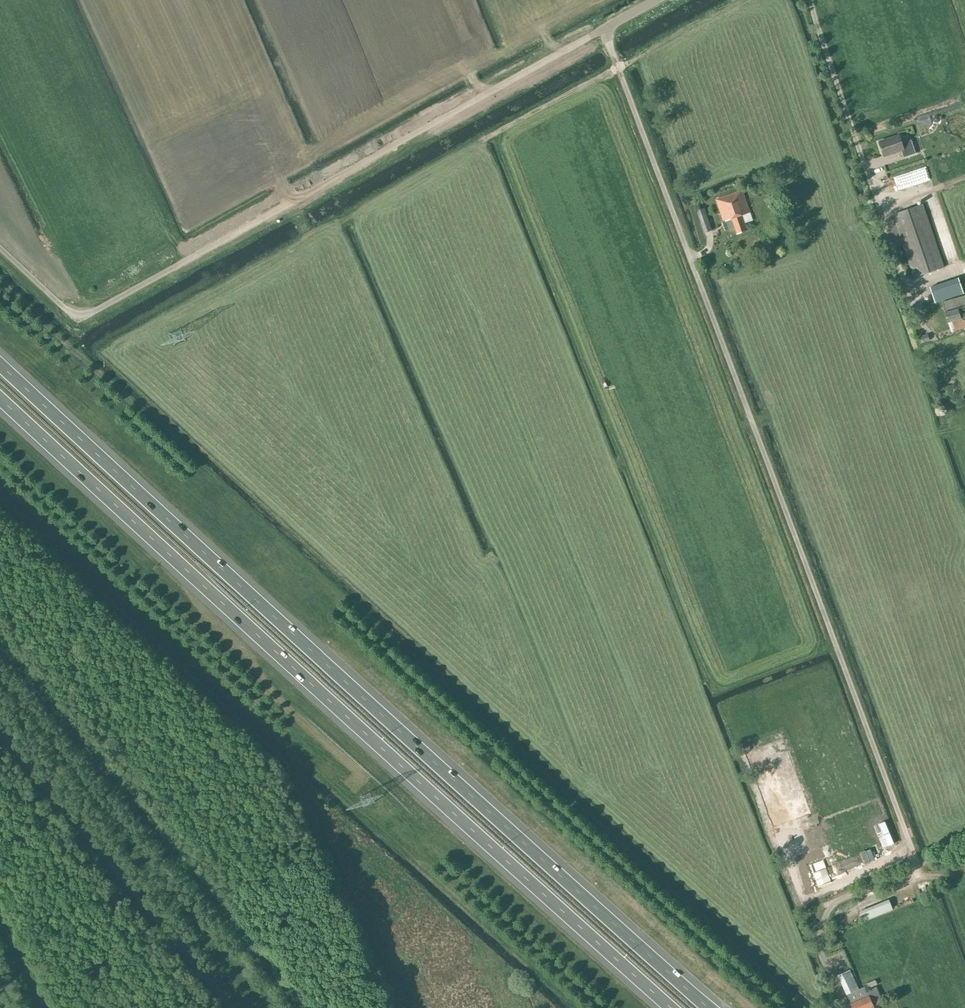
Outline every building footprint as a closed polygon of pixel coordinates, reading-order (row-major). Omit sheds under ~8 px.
[(902,142),(900,135),(879,142),(884,155),(901,149),(904,157),(916,153),(911,139),(902,142)] [(723,221),(726,230),(735,227),(737,233),(747,230),(742,215),(750,212),(742,190),(716,199),(724,221),(723,221)] [(914,277),(944,267),(923,204),(893,214),(914,277)] [(712,230),(709,222),(704,207),(697,210),(704,232),(712,230)] [(955,243),(945,246),(950,261),(959,259),(955,243)] [(934,302),(964,295),(960,280),(931,287),(934,302)] [(951,332),(964,327),(964,296),(964,295),(942,302),(951,332)] [(741,756),(757,750),(762,749),(760,744),(739,751),(741,756)] [(789,821),(787,816),(784,807),(767,813),(775,834),(777,833),(780,840),(789,837),(785,824),(790,822),(789,821)] [(819,889),(833,884),(824,862),(811,867),(819,889)] [(864,922),(893,911),(889,901),(860,912),(864,922)] [(874,1006),(884,1002),(876,986),(867,991),(865,986),(859,989),(850,969),(839,974),(854,1007),(870,1007),(874,1006)]
